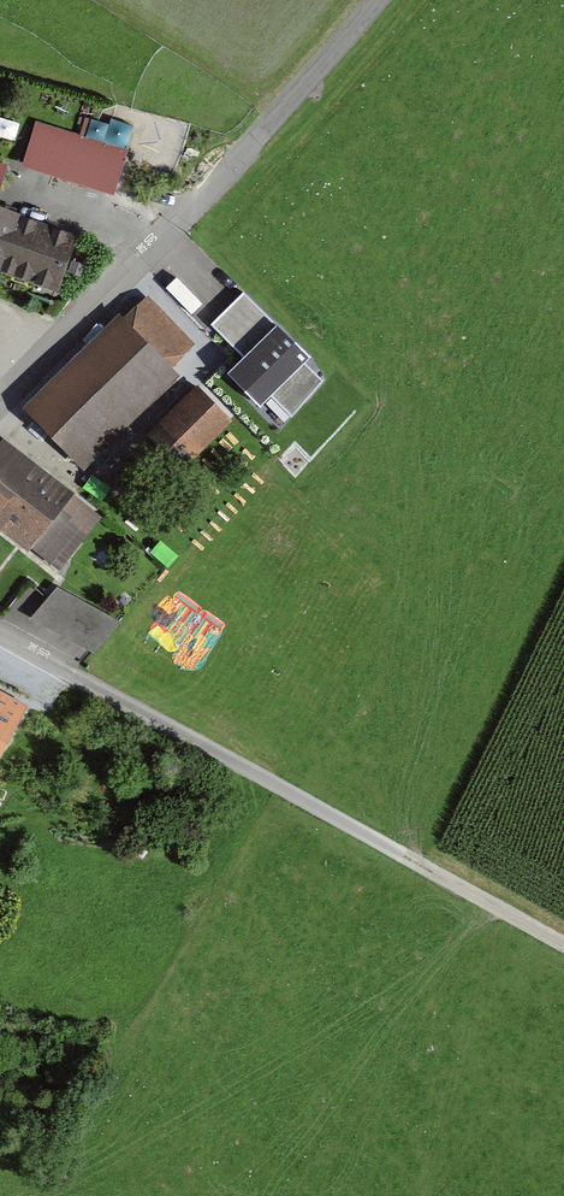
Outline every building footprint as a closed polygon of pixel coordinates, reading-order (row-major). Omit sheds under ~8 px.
[(140,155),(46,126),(32,172),(126,201),(140,155)] [(0,207),(0,270),(73,294),(91,238),(0,207)] [(271,332),(237,297),(210,324),(243,358),(228,373),(260,405),(285,381),(304,400),(322,381),(305,364),(310,358),(278,325),(271,332)] [(144,300),(32,409),(78,457),(190,347),(144,300)] [(228,417),(203,390),(152,439),(178,465),(228,417)] [(12,445),(0,461),(0,521),(69,573),(110,519),(12,445)] [(118,622),(57,589),(33,617),(94,650),(118,622)] [(24,705),(0,692),(0,748),(24,705)]
